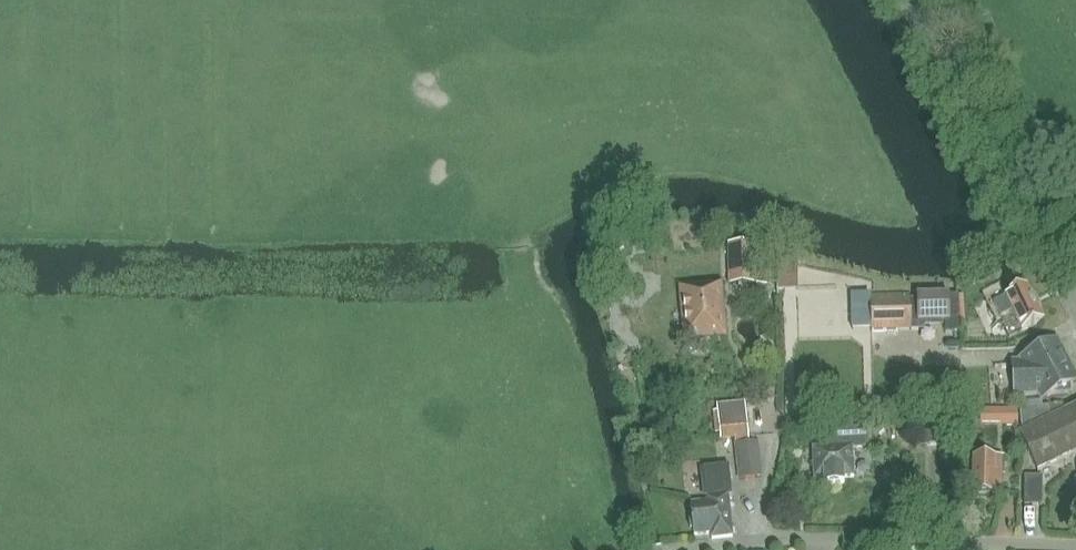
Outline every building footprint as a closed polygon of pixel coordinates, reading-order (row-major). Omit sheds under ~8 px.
[(756,284),(769,284),(768,244),(728,245),(729,285),(756,285),(756,284)] [(684,341),(726,337),(721,285),(679,289),(684,341)] [(1021,332),(1043,321),(1026,289),(993,306),(998,321),(999,321),(1001,325),(1005,323),(1008,327),(1015,322),(1021,332)] [(911,296),(871,297),(872,332),(912,331),(911,322),(949,322),(949,297),(917,297),(917,301),(911,301),(911,296)] [(1065,356),(1060,359),(1052,344),(1025,359),(1027,363),(1023,365),(1022,364),(1013,365),(1013,374),(1022,376),(1023,395),(1043,394),(1045,398),(1053,394),(1070,393),(1069,385),(1073,383),(1065,369),(1071,366),(1065,356)] [(1012,383),(1016,381),(1009,366),(992,373),(1005,402),(1018,396),(1012,383)] [(718,406),(721,440),(735,440),(736,445),(748,443),(750,443),(746,403),(718,406)] [(1075,453),(1075,406),(1063,413),(1061,406),(1019,410),(1022,434),(1019,435),(1037,472),(1075,453)] [(953,446),(954,419),(924,420),(925,446),(953,446)] [(867,429),(826,431),(827,448),(813,449),(814,480),(823,480),(824,485),(844,484),(844,479),(853,478),(852,449),(868,448),(867,429)] [(748,443),(736,445),(735,445),(739,480),(761,478),(757,442),(750,443),(748,443)] [(1001,495),(1002,458),(973,457),(971,494),(1001,495)] [(1042,506),(1042,477),(1024,477),(1024,506),(1042,506)] [(690,506),(694,536),(712,534),(713,540),(732,537),(728,496),(707,498),(707,503),(690,506)]
